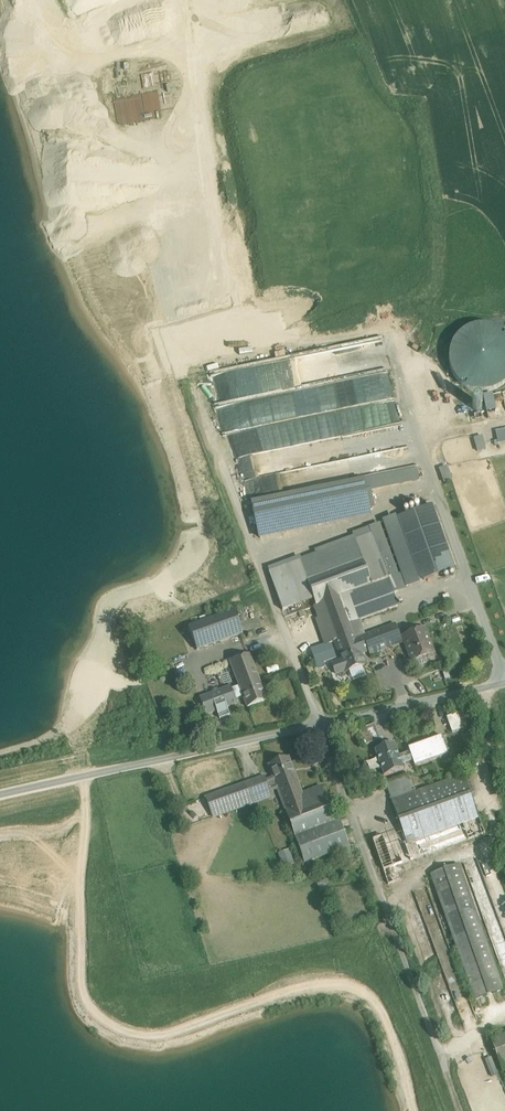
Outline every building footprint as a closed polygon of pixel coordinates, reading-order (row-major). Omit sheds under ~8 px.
[(487,391),(504,385),(504,382),(498,380),(504,378),(504,332),(483,324),(476,324),(453,332),(445,354),(445,361),(451,379),(462,382),(461,382),(461,387),(473,391),(487,391)] [(398,353),(388,355),(391,369),(400,368),(398,353)] [(336,358),(210,384),(215,405),(220,404),(245,482),(353,459),(336,380),(341,379),(336,358)] [(493,411),(491,394),(479,395),(482,412),(493,411)] [(442,411),(442,397),(432,397),(431,411),(442,411)] [(413,463),(394,409),(373,417),(393,470),(413,463)] [(487,446),(504,444),(504,430),(485,433),(487,446)] [(362,482),(253,505),(259,533),(326,519),(327,520),(368,511),(362,482)] [(454,569),(432,506),(401,517),(424,580),(454,569)] [(372,535),(269,573),(283,611),(314,600),(316,606),(321,604),(329,626),(335,641),(342,638),(347,652),(359,648),(355,638),(350,624),(398,606),(372,535)] [(454,571),(442,576),(444,582),(456,578),(454,571)] [(329,626),(321,604),(316,606),(324,627),(329,626)] [(234,611),(189,627),(197,650),(243,634),(234,611)] [(395,626),(364,637),(368,649),(368,650),(370,655),(391,647),(390,645),(401,641),(395,626)] [(429,631),(404,640),(406,646),(414,668),(440,659),(429,631)] [(359,648),(347,652),(342,638),(335,641),(334,641),(342,661),(332,664),(336,674),(345,671),(346,672),(365,665),(361,652),(368,650),(368,649),(364,637),(358,640),(355,638),(359,648)] [(249,654),(230,662),(240,686),(259,679),(249,654)] [(259,679),(240,686),(243,695),(248,708),(267,701),(259,679)] [(240,686),(231,689),(235,698),(243,695),(240,686)] [(230,687),(200,698),(207,714),(237,703),(235,698),(231,689),(230,687)] [(461,712),(446,718),(452,733),(467,728),(461,712)] [(213,717),(209,719),(215,735),(219,734),(213,717)] [(374,725),(359,730),(364,746),(380,740),(374,725)] [(442,736),(408,748),(413,761),(415,767),(448,755),(442,736)] [(395,744),(375,751),(384,777),(404,770),(402,765),(413,761),(410,752),(399,756),(395,744)] [(289,758),(269,765),(274,778),(266,781),(270,791),(278,788),(287,813),(325,798),(321,788),(302,795),(289,758)] [(408,775),(386,783),(392,798),(391,799),(392,801),(415,793),(408,775)] [(415,793),(392,801),(402,829),(413,859),(485,833),(479,817),(479,818),(463,775),(415,793)] [(265,776),(245,783),(251,800),(271,793),(266,781),(265,776)] [(355,782),(348,785),(351,791),(357,788),(355,782)] [(245,783),(206,797),(214,817),(252,804),(251,800),(245,783)] [(325,798),(287,813),(296,837),(334,823),(334,822),(325,798)] [(334,823),(296,837),(306,863),(348,847),(338,821),(334,822),(334,823)] [(402,829),(382,837),(393,867),(413,859),(402,829)] [(283,866),(293,862),(289,849),(278,852),(283,866)] [(463,864),(504,979),(504,891),(492,853),(463,864)] [(503,990),(459,866),(432,875),(476,1000),(503,990)] [(492,1041),(503,1072),(504,1071),(504,1036),(492,1041)]
